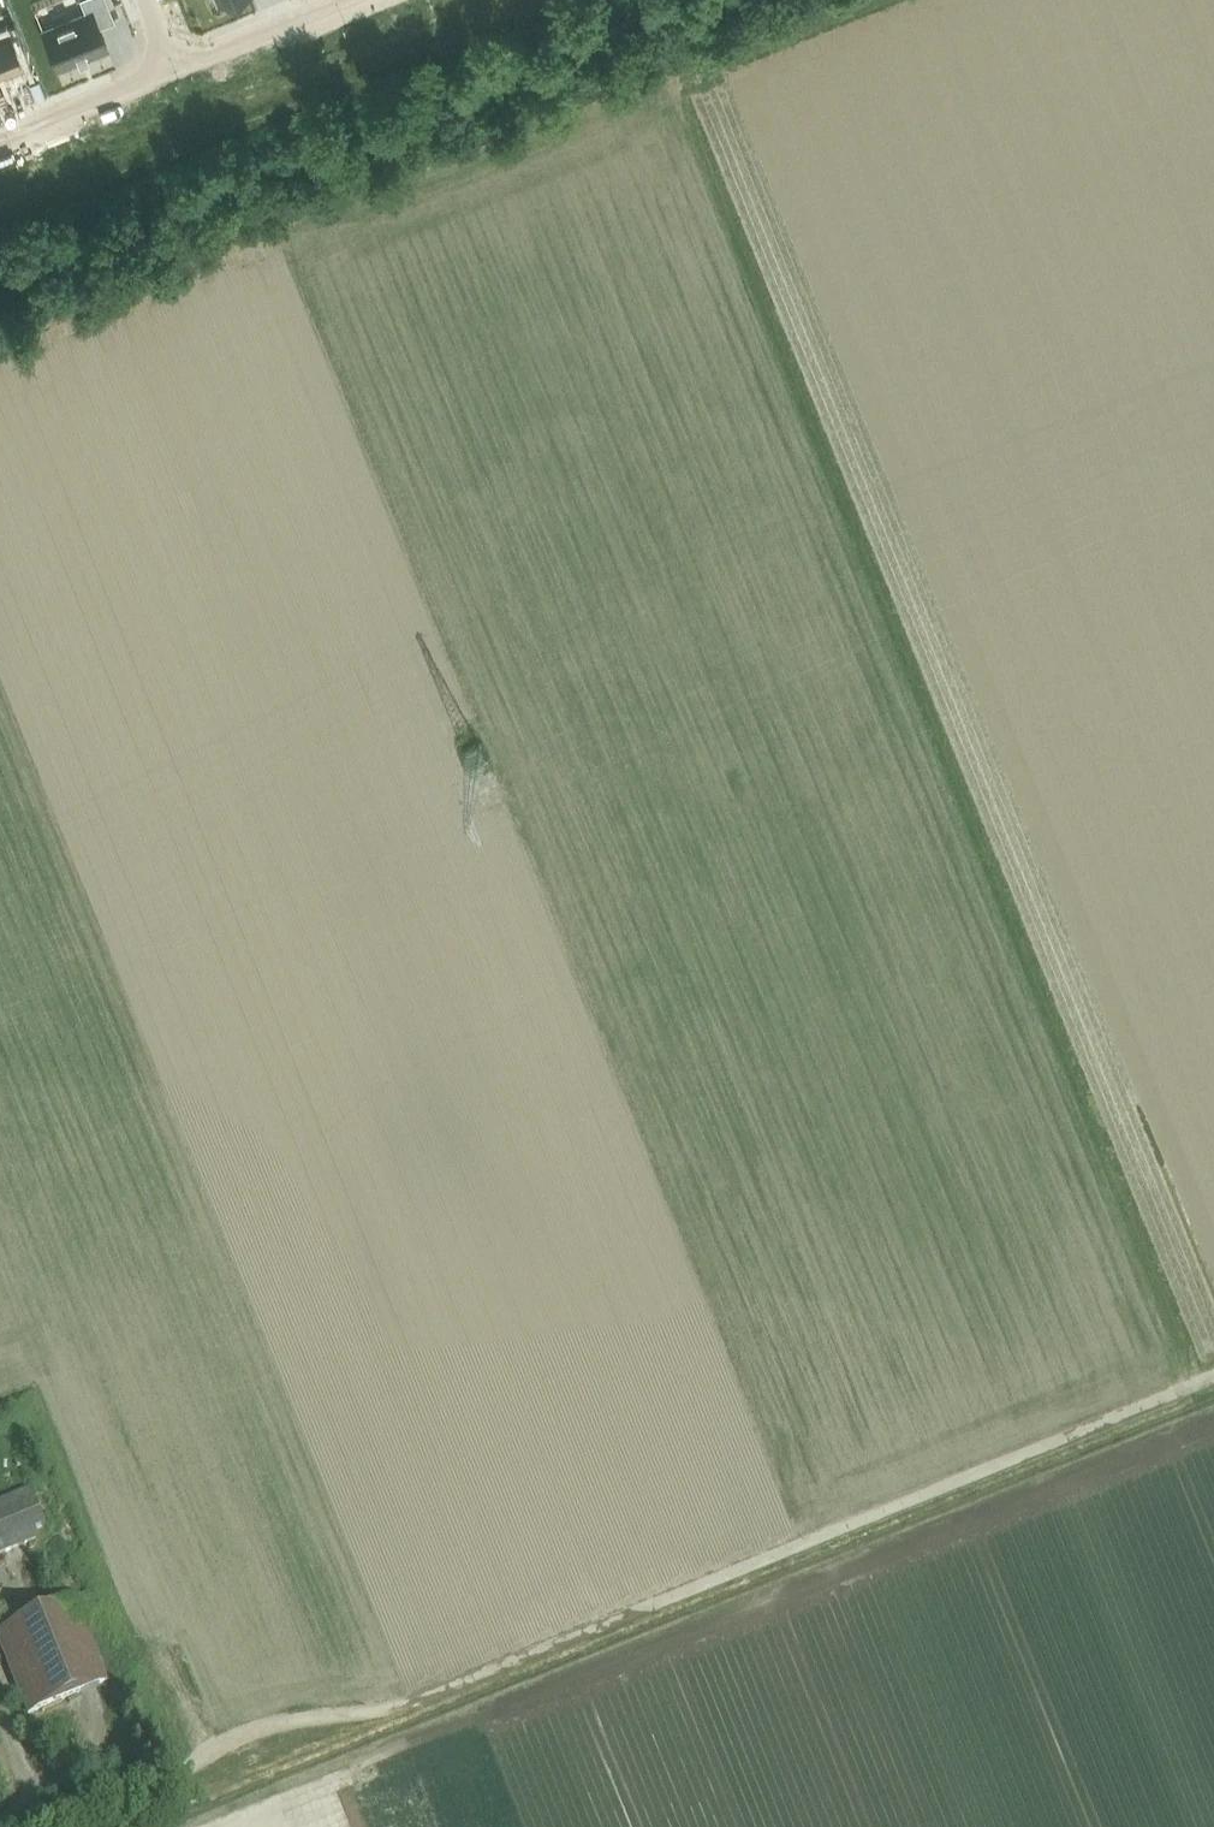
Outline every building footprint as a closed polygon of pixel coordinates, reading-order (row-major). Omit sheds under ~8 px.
[(42,31),(56,67),(77,59),(78,62),(80,62),(79,58),(85,56),(86,59),(88,58),(87,55),(107,47),(99,26),(114,20),(106,0),(80,0),(85,14),(42,31)] [(2,71),(3,74),(21,67),(9,36),(0,39),(0,71),(2,71)] [(47,1535),(29,1490),(0,1502),(0,1554),(47,1535)] [(107,1682),(74,1602),(0,1632),(0,1646),(27,1714),(107,1682)]
